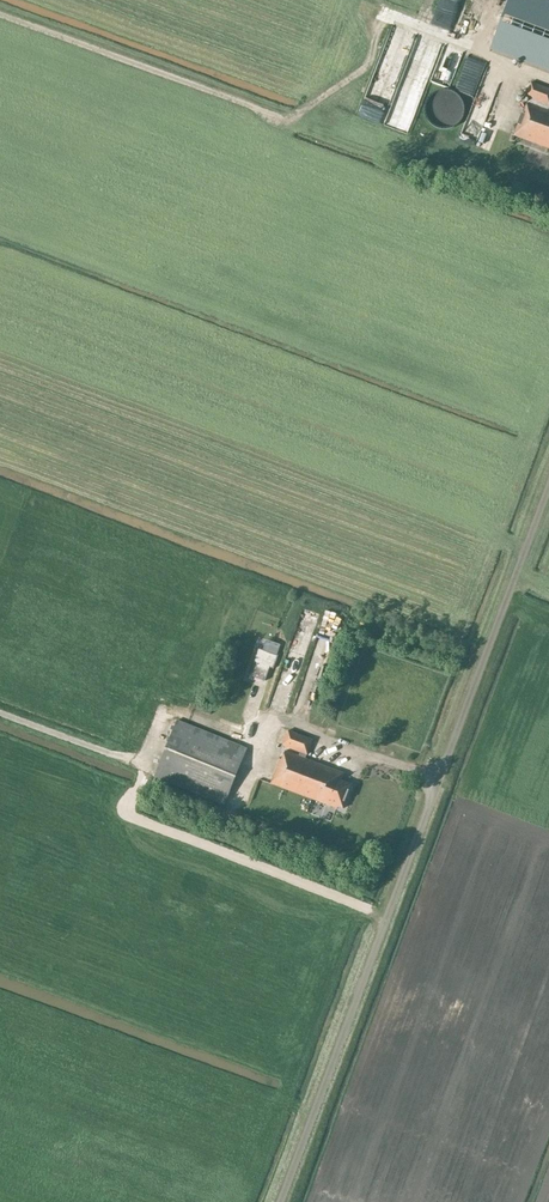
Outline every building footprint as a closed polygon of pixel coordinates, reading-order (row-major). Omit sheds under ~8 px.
[(548,68),(548,5),(537,0),(509,0),(491,47),(548,68)] [(456,83),(471,87),(475,74),(460,69),(456,83)] [(548,111),(548,110),(548,89),(531,82),(525,97),(530,99),(525,112),(523,112),(514,135),(548,148),(548,111)] [(445,90),(443,90),(441,90),(438,91),(436,92),(434,93),(432,95),(430,97),(428,99),(427,102),(426,104),(426,107),(426,110),(426,112),(426,114),(427,117),(428,119),(429,120),(430,122),(432,124),(434,125),(436,127),(439,128),(441,128),(444,129),(447,129),(449,128),(452,128),(454,126),(457,125),(459,124),(460,122),(461,120),(463,118),(463,116),(464,114),(465,112),(465,109),(465,107),(464,104),(463,101),(462,99),(460,97),(458,95),(456,93),(454,92),(452,91),(449,90),(447,90),(445,90)] [(277,655),(281,645),(267,640),(263,651),(259,649),(254,662),(256,663),(252,676),(266,681),(271,668),(274,669),(279,656),(277,655)] [(238,659),(225,692),(234,695),(246,662),(238,659)] [(202,713),(210,716),(213,707),(205,704),(202,713)] [(224,805),(247,748),(178,720),(155,777),(224,805)] [(271,784),(276,785),(338,809),(338,807),(343,809),(352,784),(341,780),(344,773),(306,759),(307,755),(308,755),(313,740),(282,728),(276,743),(287,747),(282,760),(280,760),(271,784)]
